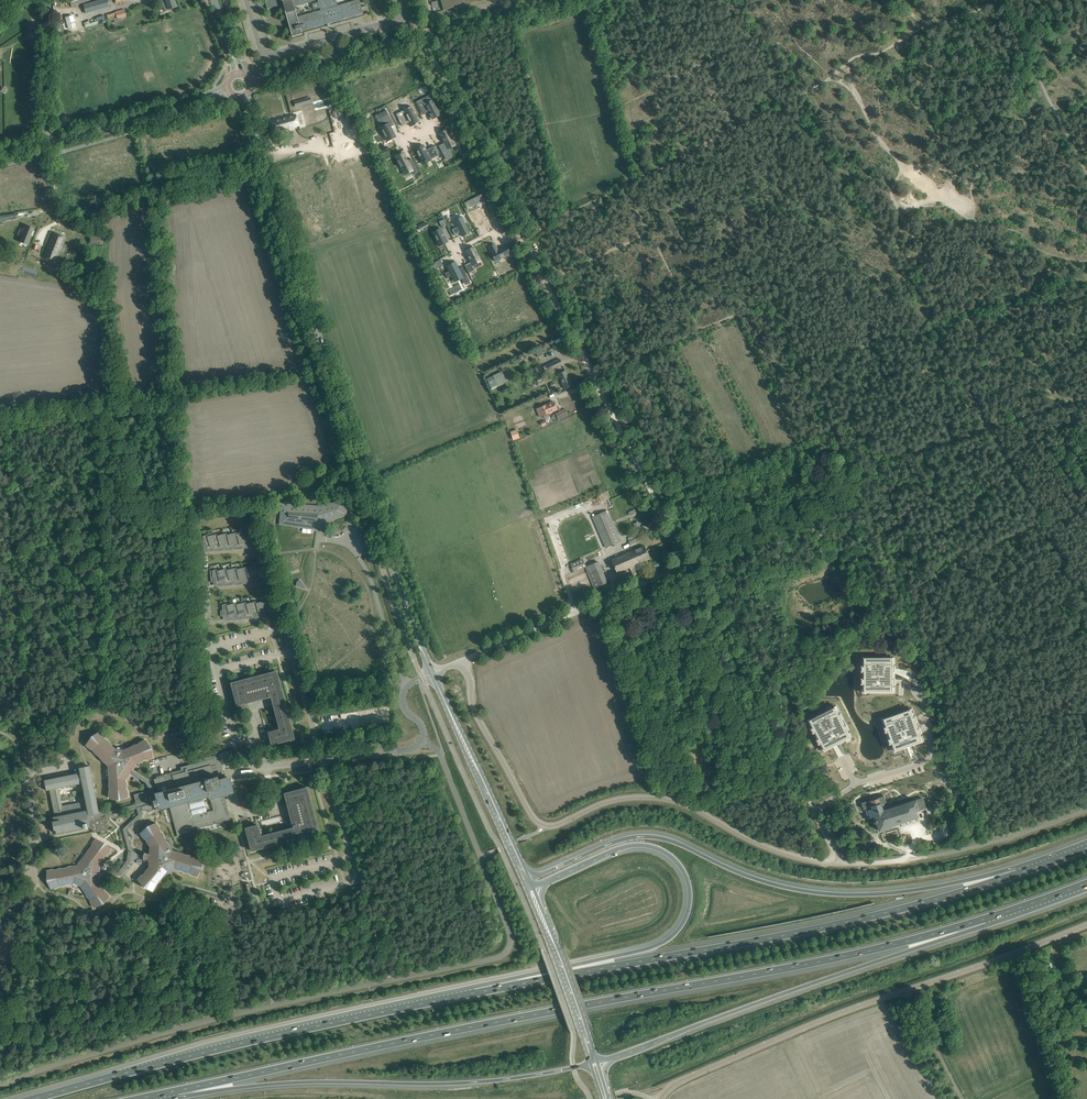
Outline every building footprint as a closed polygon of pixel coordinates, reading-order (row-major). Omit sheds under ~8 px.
[(96,1),(99,9),(109,7),(107,0),(101,0),(96,1)] [(161,1),(162,4),(163,4),(166,11),(171,9),(176,7),(173,0),(164,0),(161,1)] [(267,9),(283,4),(292,37),(302,34),(301,31),(363,13),(359,0),(357,0),(337,6),(336,0),(318,0),(318,2),(312,4),(314,10),(320,8),(320,10),(297,17),(294,6),(315,0),(265,0),(267,9)] [(443,10),(453,7),(453,6),(466,2),(467,4),(479,1),(479,0),(440,0),(443,10)] [(73,15),(65,17),(68,29),(76,27),(73,15)] [(393,26),(391,27),(392,32),(404,29),(403,23),(400,24),(399,24),(395,26),(393,26)] [(294,102),(296,107),(312,102),(310,97),(294,102)] [(420,102),(417,103),(422,113),(425,112),(426,113),(429,112),(430,114),(429,114),(431,117),(432,119),(440,115),(437,110),(435,106),(433,100),(432,101),(430,102),(426,104),(423,98),(422,99),(419,101),(420,102)] [(315,109),(330,105),(328,99),(314,103),(315,109)] [(406,115),(398,119),(402,126),(407,123),(406,122),(408,121),(411,126),(419,122),(412,107),(404,111),(406,115)] [(346,109),(333,114),(335,118),(348,113),(346,109)] [(382,113),(376,116),(378,120),(381,119),(385,125),(382,127),(381,127),(380,128),(382,131),(387,141),(394,138),(395,137),(393,132),(390,127),(388,122),(391,120),(386,110),(387,112),(383,114),(382,113)] [(296,114),(271,121),(274,132),(299,126),(296,114)] [(444,143),(439,146),(444,155),(450,152),(448,148),(455,145),(453,140),(454,140),(451,134),(450,135),(448,130),(440,134),(444,143)] [(415,149),(415,150),(422,164),(423,164),(425,163),(426,162),(430,160),(430,159),(439,155),(435,146),(426,150),(423,145),(423,146),(421,147),(421,146),(419,148),(415,150),(415,149)] [(396,156),(395,157),(402,170),(405,169),(406,169),(406,168),(410,166),(412,171),(414,174),(418,172),(411,159),(407,161),(403,152),(403,153),(401,154),(401,153),(399,154),(399,155),(396,156)] [(483,193),(464,203),(467,209),(477,204),(484,200),(487,199),(484,193),(483,193)] [(480,207),(471,211),(474,217),(479,215),(481,219),(475,221),(479,228),(484,226),(485,228),(494,224),(486,209),(482,211),(480,207)] [(457,227),(452,230),(454,235),(460,232),(463,237),(470,233),(461,217),(454,220),(457,227)] [(27,245),(34,228),(30,226),(27,225),(20,242),(21,241),(28,243),(27,245)] [(441,228),(432,233),(439,246),(447,242),(445,236),(444,237),(443,234),(443,233),(441,228)] [(56,263),(66,237),(53,232),(42,258),(56,263)] [(104,244),(104,234),(90,235),(90,245),(104,244)] [(490,250),(491,253),(495,261),(510,254),(506,246),(498,250),(496,247),(490,250)] [(471,262),(464,265),(469,274),(475,271),(472,265),(481,261),(474,247),(465,251),(471,262)] [(449,271),(445,273),(447,278),(452,276),(455,281),(461,278),(464,276),(468,284),(470,283),(462,267),(459,269),(455,262),(449,265),(451,270),(449,271)] [(541,349),(535,351),(538,357),(543,354),(541,349)] [(560,359),(546,365),(549,370),(562,364),(560,359)] [(565,370),(558,374),(565,389),(572,386),(565,370)] [(493,376),(487,379),(491,389),(498,385),(495,380),(504,375),(502,372),(493,376)] [(554,401),(536,409),(540,417),(557,409),(554,401)] [(564,409),(555,414),(559,420),(568,415),(564,409)] [(510,431),(513,440),(521,438),(517,429),(510,431)] [(282,515),(281,523),(300,525),(300,526),(315,529),(316,528),(316,526),(325,522),(345,515),(341,503),(318,507),(283,505),(282,512),(282,515)] [(602,513),(593,517),(606,547),(621,541),(622,540),(620,534),(618,535),(607,510),(602,513)] [(236,532),(233,533),(236,547),(241,546),(242,548),(246,547),(242,533),(237,534),(236,532)] [(246,532),(242,533),(246,547),(251,545),(252,547),(257,547),(256,541),(255,541),(254,537),(254,536),(253,532),(247,533),(246,532)] [(227,533),(223,534),(227,548),(231,547),(232,549),(236,547),(233,533),(227,535),(227,533)] [(217,534),(213,535),(217,549),(222,548),(222,549),(227,548),(223,534),(217,536),(217,534)] [(203,541),(201,541),(201,548),(203,547),(206,546),(207,550),(212,548),(212,550),(217,549),(213,535),(208,536),(207,535),(203,536),(203,538),(203,541)] [(636,539),(630,540),(633,549),(639,548),(636,539)] [(645,546),(612,560),(617,573),(650,559),(645,546)] [(575,558),(570,560),(574,572),(586,566),(583,558),(576,561),(575,558)] [(598,562),(586,567),(595,588),(607,582),(598,562)] [(256,566),(252,567),(256,581),(261,580),(261,582),(266,581),(266,575),(264,575),(263,571),(264,571),(263,566),(259,567),(256,568),(256,566)] [(246,567),(242,568),(246,582),(251,581),(251,582),(256,581),(252,567),(246,569),(246,567)] [(226,568),(223,569),(226,584),(231,582),(232,584),(236,583),(232,569),(227,570),(226,568)] [(236,568),(232,569),(236,583),(241,581),(242,583),(246,582),(242,568),(237,569),(236,568)] [(213,576),(210,576),(210,577),(211,582),(214,581),(215,581),(216,584),(221,583),(222,585),(226,584),(223,569),(217,571),(217,569),(212,570),(213,576)] [(263,601),(262,602),(266,616),(270,614),(271,616),(276,616),(275,610),(274,610),(273,606),(274,605),(272,601),(266,602),(266,600),(263,601)] [(256,601),(252,602),(256,616),(261,615),(261,617),(264,616),(266,616),(262,602),(256,603),(256,601)] [(246,602),(242,603),(246,617),(251,616),(251,618),(256,616),(252,602),(246,604),(246,602)] [(222,610),(220,610),(220,611),(221,616),(225,615),(226,619),(231,617),(232,619),(236,618),(232,604),(227,605),(226,603),(222,605),(222,610)] [(236,603),(232,604),(236,618),(241,617),(241,618),(246,617),(242,603),(237,604),(236,603)] [(862,679),(862,684),(864,684),(864,687),(864,692),(893,692),(893,671),(895,671),(895,666),(893,666),(893,658),(864,658),(864,666),(862,666),(862,671),(864,671),(864,679),(862,679)] [(245,679),(231,683),(232,683),(234,690),(233,691),(236,705),(237,705),(237,704),(244,702),(244,703),(248,702),(249,702),(248,701),(251,701),(262,699),(262,698),(268,696),(268,697),(270,696),(272,695),(281,731),(279,732),(278,728),(273,729),(274,731),(268,732),(269,736),(271,736),(272,743),(271,744),(286,740),(286,739),(293,737),(293,739),(294,738),(291,727),(290,728),(288,720),(289,720),(288,716),(286,716),(285,709),(286,708),(285,704),(284,705),(282,697),(283,697),(282,693),(280,693),(279,686),(280,685),(276,671),(276,672),(269,674),(268,673),(264,674),(264,675),(257,677),(257,676),(253,677),(253,678),(246,680),(245,679)] [(835,707),(809,720),(813,727),(811,728),(813,733),(815,732),(824,750),(850,737),(848,733),(846,730),(848,729),(846,725),(844,726),(841,719),(843,718),(841,714),(839,715),(835,707)] [(910,709),(883,719),(886,727),(884,727),(886,732),(888,731),(890,739),(888,739),(890,744),(892,743),(893,746),(895,751),(922,741),(915,722),(917,721),(915,716),(913,717),(910,709)] [(178,726),(166,729),(168,735),(179,732),(178,726)] [(146,782),(150,789),(150,790),(151,794),(154,793),(153,788),(148,780),(132,770),(132,769),(134,767),(134,766),(135,765),(136,763),(136,762),(137,762),(140,762),(140,761),(141,761),(143,759),(145,759),(147,759),(148,759),(149,759),(151,757),(152,757),(151,752),(150,750),(151,748),(151,747),(149,747),(148,745),(148,744),(145,740),(144,741),(142,741),(141,742),(140,742),(139,744),(137,745),(135,745),(134,745),(133,745),(131,747),(122,751),(115,749),(110,744),(109,744),(108,742),(108,741),(107,740),(105,739),(104,738),(103,736),(102,735),(102,734),(100,733),(99,731),(95,735),(93,736),(92,736),(91,737),(91,739),(89,740),(86,745),(87,745),(89,747),(90,748),(90,749),(92,749),(94,750),(95,752),(96,753),(96,754),(98,755),(101,758),(102,760),(103,760),(103,761),(106,762),(108,765),(109,782),(109,784),(109,785),(109,786),(110,788),(110,790),(109,792),(109,793),(109,794),(109,796),(109,798),(115,798),(117,798),(118,799),(119,799),(120,798),(123,798),(128,796),(128,795),(128,793),(127,792),(127,791),(126,789),(126,787),(126,785),(126,784),(126,783),(125,781),(125,780),(126,779),(128,777),(128,776),(129,776),(129,773),(130,772),(146,782)] [(861,743),(846,748),(849,759),(864,755),(861,743)] [(169,805),(177,836),(193,832),(193,830),(230,819),(224,794),(232,791),(228,778),(221,780),(221,778),(218,779),(217,776),(219,776),(218,771),(223,770),(218,754),(193,761),(194,763),(183,766),(184,771),(154,779),(157,792),(154,793),(151,794),(153,801),(152,801),(153,803),(154,807),(155,807),(158,806),(158,808),(169,805)] [(54,821),(52,821),(54,830),(55,829),(56,834),(92,827),(93,833),(105,830),(105,828),(109,827),(106,816),(137,808),(153,803),(152,801),(153,801),(151,794),(150,790),(134,794),(136,804),(105,812),(104,808),(98,809),(89,766),(79,768),(80,773),(44,780),(46,790),(50,790),(55,816),(53,817),(54,821)] [(246,828),(245,828),(249,843),(250,842),(252,850),(251,850),(262,848),(262,846),(269,844),(269,846),(274,845),(273,843),(281,841),(281,843),(285,841),(285,840),(292,838),(292,840),(297,838),(296,837),(304,835),(304,837),(319,833),(318,832),(317,833),(315,825),(317,825),(315,821),(314,821),(312,814),(314,813),(312,809),(311,810),(309,802),(311,802),(307,787),(306,787),(306,789),(299,791),(299,789),(284,793),(284,794),(286,793),(288,801),(286,801),(287,805),(288,805),(289,808),(288,808),(291,819),(292,819),(293,824),(292,825),(293,827),(294,827),(294,829),(258,838),(258,835),(261,834),(260,830),(259,830),(257,825),(253,826),(253,827),(246,829),(246,828)] [(884,796),(861,804),(862,806),(863,806),(864,809),(872,806),(876,819),(875,819),(875,820),(874,820),(874,821),(874,822),(875,822),(875,823),(876,823),(877,823),(880,831),(882,830),(890,827),(890,826),(918,817),(916,811),(926,808),(923,798),(886,810),(884,803),(886,802),(884,796)] [(200,869),(201,868),(202,867),(201,866),(200,866),(201,864),(202,858),(200,858),(198,857),(197,857),(196,857),(194,857),(193,857),(191,856),(190,856),(189,855),(186,855),(183,854),(181,853),(179,853),(179,852),(176,852),(172,851),(163,837),(163,835),(162,834),(162,833),(160,831),(159,830),(159,828),(158,827),(158,826),(157,824),(156,823),(151,825),(149,826),(147,826),(146,826),(146,828),(144,830),(144,829),(140,833),(141,834),(142,836),(143,837),(143,838),(146,839),(146,840),(147,842),(148,843),(148,844),(150,846),(150,847),(150,850),(150,851),(149,854),(144,852),(143,855),(137,855),(137,854),(132,851),(126,830),(141,816),(142,810),(152,811),(153,811),(152,811),(154,807),(153,803),(137,808),(138,815),(123,829),(129,851),(128,852),(127,858),(128,859),(130,861),(131,861),(137,858),(143,858),(144,861),(149,859),(149,863),(149,864),(149,866),(149,867),(149,868),(147,869),(147,870),(146,871),(145,873),(144,874),(142,875),(141,876),(140,876),(139,878),(138,879),(141,883),(143,885),(143,887),(144,887),(146,887),(148,888),(152,891),(153,890),(155,888),(155,887),(156,886),(156,884),(157,883),(159,882),(159,881),(160,880),(161,878),(167,870),(175,868),(182,870),(184,872),(185,872),(186,872),(188,872),(189,873),(191,874),(192,874),(193,875),(195,876),(196,876),(199,871),(199,869),(200,869)] [(73,866),(71,866),(70,867),(69,866),(67,868),(66,868),(63,868),(60,868),(59,869),(58,869),(55,870),(52,869),(52,870),(51,869),(48,870),(47,870),(47,876),(48,878),(47,878),(46,879),(47,881),(48,881),(49,884),(51,889),(52,888),(54,888),(55,887),(56,887),(58,886),(59,885),(62,886),(63,885),(64,885),(66,884),(73,883),(80,885),(86,893),(86,896),(87,896),(88,897),(89,899),(90,900),(90,902),(91,903),(91,904),(93,906),(93,907),(98,905),(100,904),(102,904),(103,904),(103,902),(105,900),(109,897),(108,896),(107,894),(106,893),(106,892),(103,891),(104,891),(103,890),(102,887),(101,887),(101,886),(99,884),(98,884),(98,883),(99,880),(99,879),(99,878),(99,876),(99,875),(120,875),(130,861),(128,859),(118,872),(99,872),(99,870),(100,868),(99,867),(100,866),(99,864),(99,863),(100,862),(102,861),(102,860),(103,859),(104,857),(105,856),(107,855),(107,854),(108,853),(109,851),(110,850),(107,846),(105,845),(105,843),(104,843),(102,843),(100,842),(96,839),(95,840),(93,842),(93,843),(92,844),(92,846),(91,847),(89,849),(89,850),(88,850),(87,852),(77,865),(73,866)]
